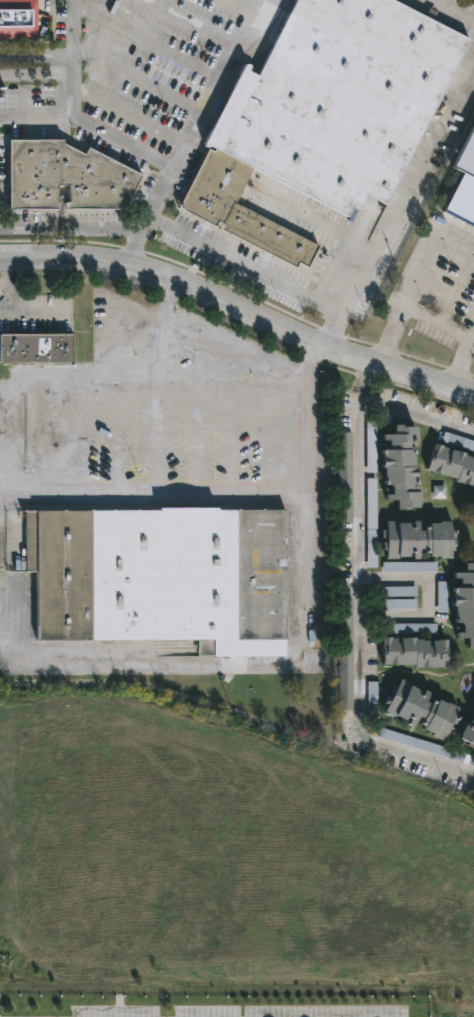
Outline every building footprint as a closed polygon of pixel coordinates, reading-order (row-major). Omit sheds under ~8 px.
[(42,40),(0,40),(0,0),(36,0),(36,14),(36,31),(42,31),(42,40)] [(260,75),(299,0),(395,0),(473,40),(471,42),(389,205),(368,194),(361,208),(355,205),(349,216),(257,168),(239,204),(321,246),(310,268),(301,263),(299,268),(222,229),(225,224),(220,222),(217,227),(181,208),(181,206),(211,148),(206,146),(206,143),(247,64),(252,65),(250,70),(260,75)] [(456,169),(473,132),(473,178),(456,169)] [(65,144),(87,155),(90,149),(144,176),(128,210),(69,210),(69,204),(71,204),(71,186),(60,186),(60,210),(11,210),(11,140),(65,141),(65,144)] [(0,362),(0,333),(73,333),(73,362),(0,362)] [(414,429),(413,441),(412,441),(412,446),(410,446),(411,466),(412,466),(412,484),(409,484),(409,486),(415,486),(415,491),(416,491),(416,508),(409,508),(409,510),(393,509),(393,499),(383,499),(383,493),(388,493),(389,486),(387,486),(387,484),(380,484),(381,467),(379,467),(380,433),(387,433),(387,424),(412,425),(412,429),(414,429)] [(469,458),(473,460),(473,462),(473,465),(473,487),(453,481),(454,479),(424,470),(432,442),(446,448),(444,454),(448,455),(449,449),(455,450),(464,453),(464,454),(469,456),(469,458)] [(375,479),(366,479),(367,519),(376,518),(375,479)] [(286,512),(288,639),(215,639),(215,657),(199,657),(199,639),(38,639),(37,570),(26,571),(26,512),(286,512)] [(426,520),(426,522),(449,521),(449,529),(454,529),(453,550),(450,550),(450,558),(438,558),(438,556),(426,556),(426,552),(416,552),(416,555),(418,555),(418,558),(383,558),(384,520),(426,520)] [(367,568),(376,568),(376,559),(367,559),(367,568)] [(436,563),(382,562),(382,572),(436,573),(436,563)] [(462,562),(473,564),(473,648),(465,647),(465,638),(454,637),(454,632),(459,633),(459,624),(458,624),(458,622),(451,622),(452,606),(450,606),(451,587),(456,587),(457,578),(451,578),(451,572),(461,572),(462,562)] [(417,597),(417,587),(382,588),(382,597),(417,597)] [(417,599),(383,600),(383,610),(417,609),(417,599)] [(392,633),(435,634),(436,625),(393,624),(392,633)] [(389,637),(389,638),(394,638),(394,644),(399,644),(399,638),(414,638),(414,639),(420,639),(420,641),(426,641),(426,646),(430,646),(430,641),(445,639),(446,666),(412,667),(412,664),(380,665),(380,637),(389,637)] [(415,694),(419,696),(421,690),(427,693),(422,702),(426,704),(429,699),(434,702),(435,699),(457,708),(453,716),(456,717),(452,724),(449,723),(447,726),(451,728),(447,736),(444,734),(440,740),(420,730),(422,725),(413,720),(411,726),(382,712),(398,679),(417,690),(415,694)] [(464,727),(473,710),(473,751),(462,744),(463,742),(455,738),(457,735),(456,734),(461,726),(464,727)] [(415,748),(463,764),(466,755),(418,739),(415,748)]
